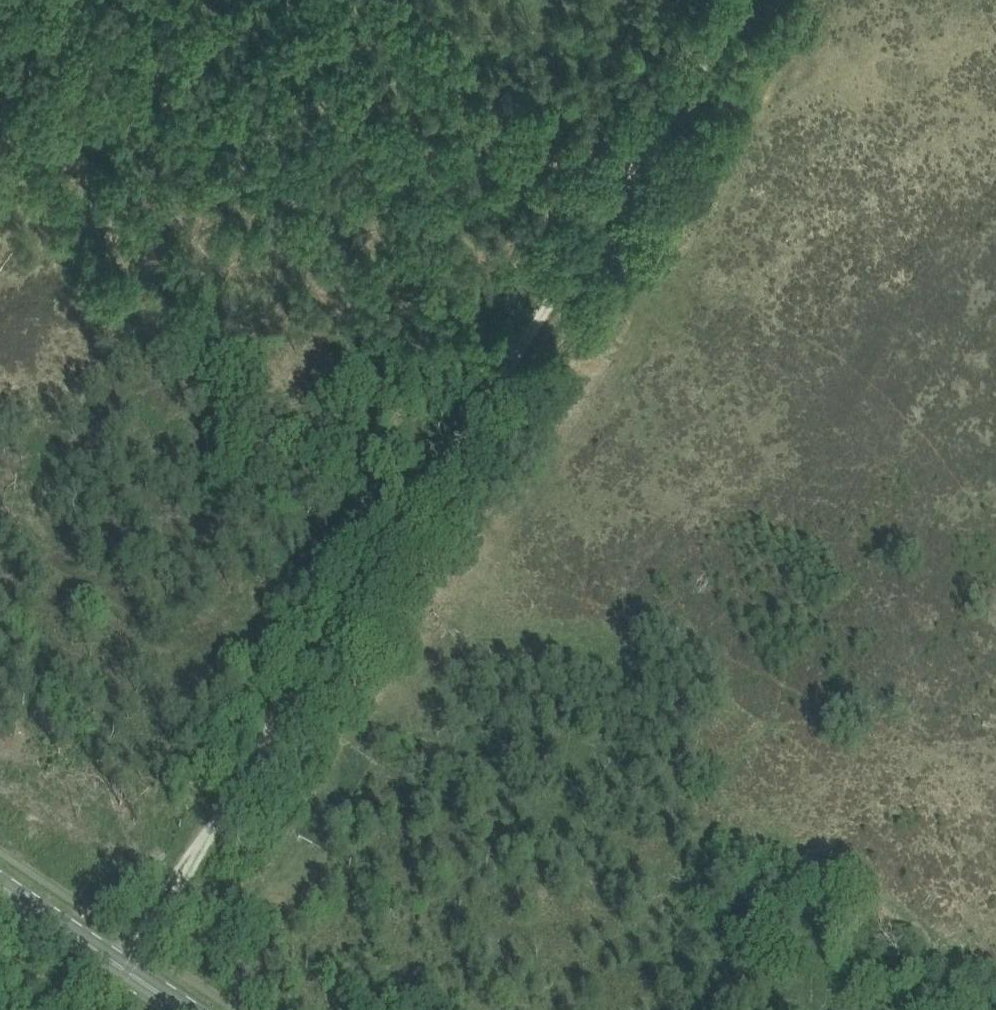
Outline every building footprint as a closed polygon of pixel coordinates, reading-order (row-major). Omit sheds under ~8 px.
[(213,886),(226,861),(219,857),(206,882),(213,886)]
